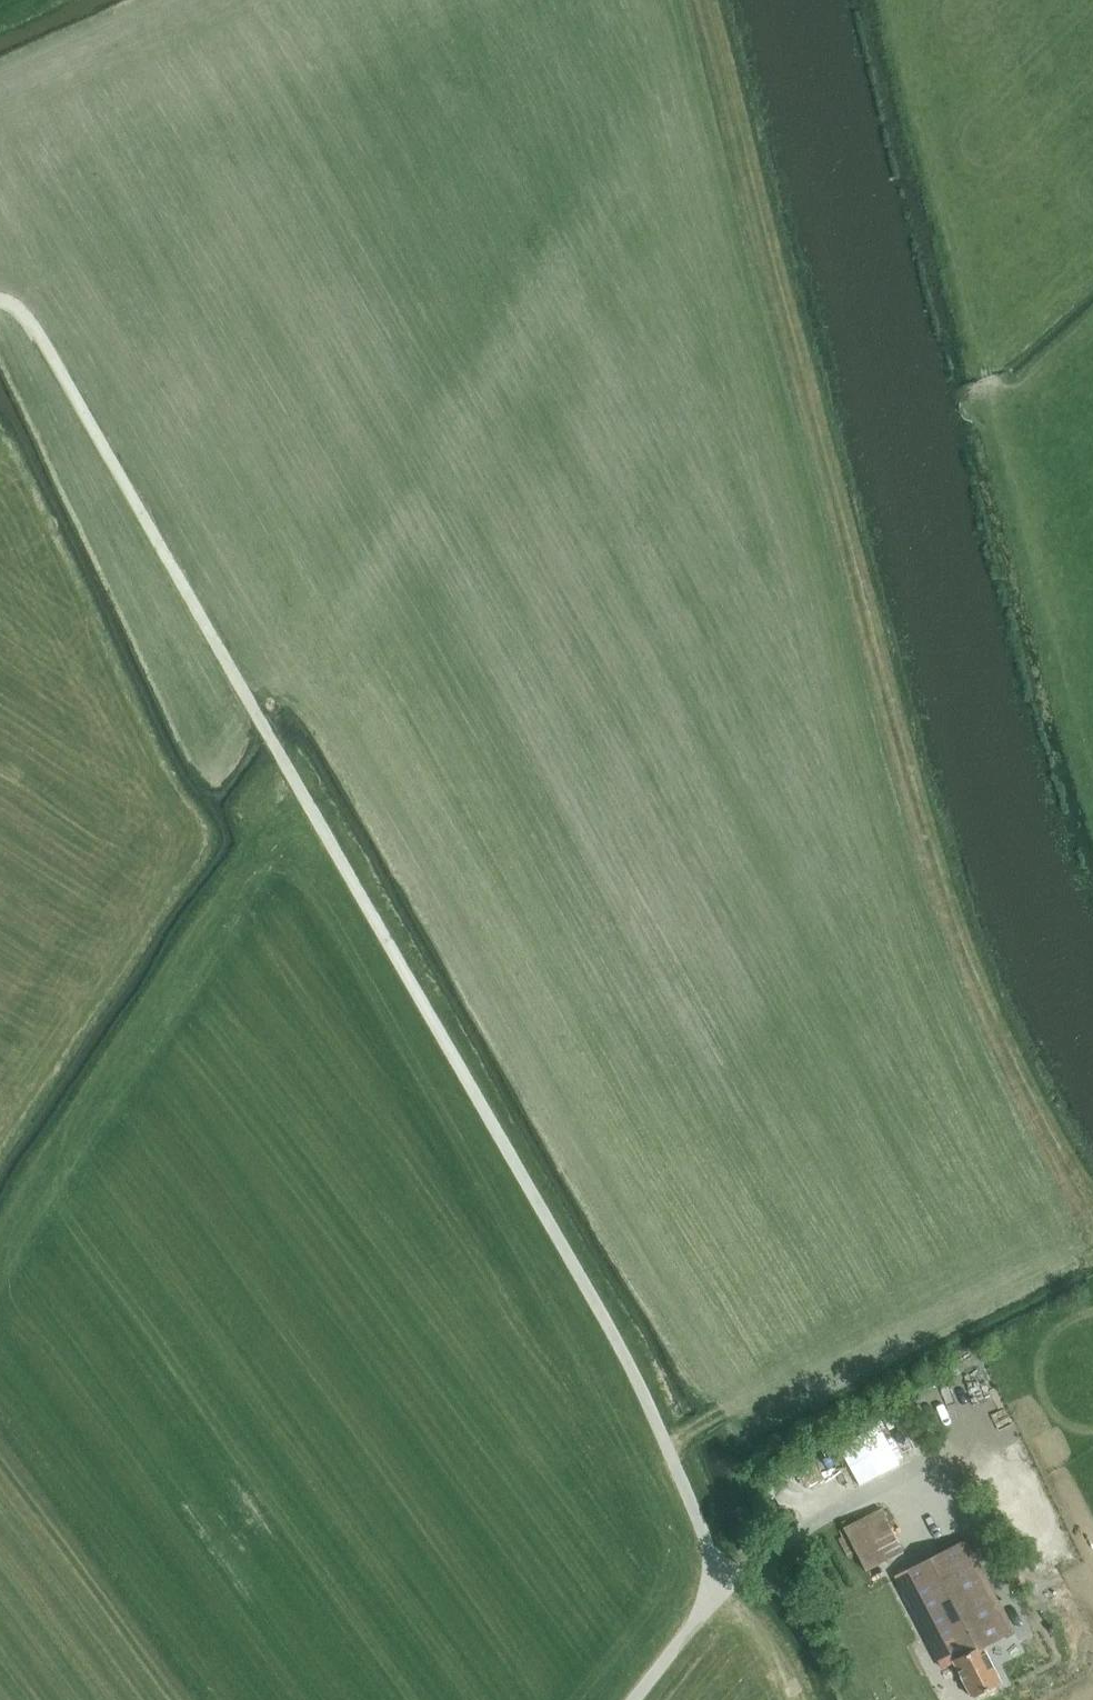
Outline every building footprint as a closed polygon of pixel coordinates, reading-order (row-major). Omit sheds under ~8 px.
[(909,1416),(899,1422),(911,1444),(921,1438),(909,1416)] [(885,1457),(869,1431),(858,1437),(875,1463),(885,1457)] [(880,1507),(866,1514),(843,1526),(866,1570),(889,1558),(903,1551),(880,1507)] [(972,1697),(1001,1682),(983,1646),(1013,1631),(966,1539),(895,1576),(942,1667),(954,1661),(972,1697)]
